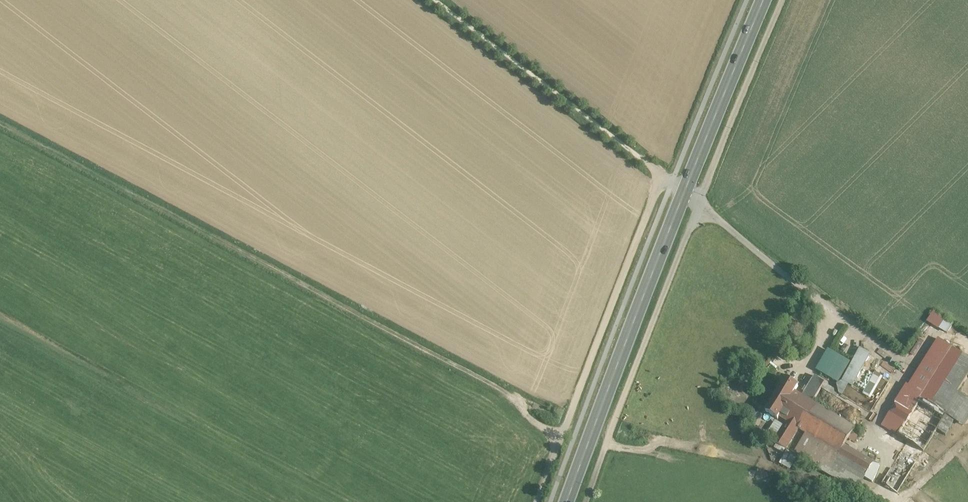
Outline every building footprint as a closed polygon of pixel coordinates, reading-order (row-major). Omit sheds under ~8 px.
[(935,311),(928,321),(948,334),(955,323),(935,311)] [(882,483),(904,495),(950,415),(967,426),(967,397),(962,393),(967,383),(967,353),(942,338),(911,386),(908,385),(885,427),(907,439),(882,483)] [(874,353),(863,347),(838,390),(849,396),(874,410),(898,368),(882,359),(862,394),(853,389),(874,353)] [(839,383),(852,361),(829,349),(817,371),(839,383)] [(798,456),(857,491),(874,463),(845,446),(855,430),(812,403),(824,382),(814,376),(802,397),(795,393),(799,387),(787,380),(767,413),(778,420),(780,418),(786,422),(775,442),(787,450),(778,464),(789,471),(798,456)]
